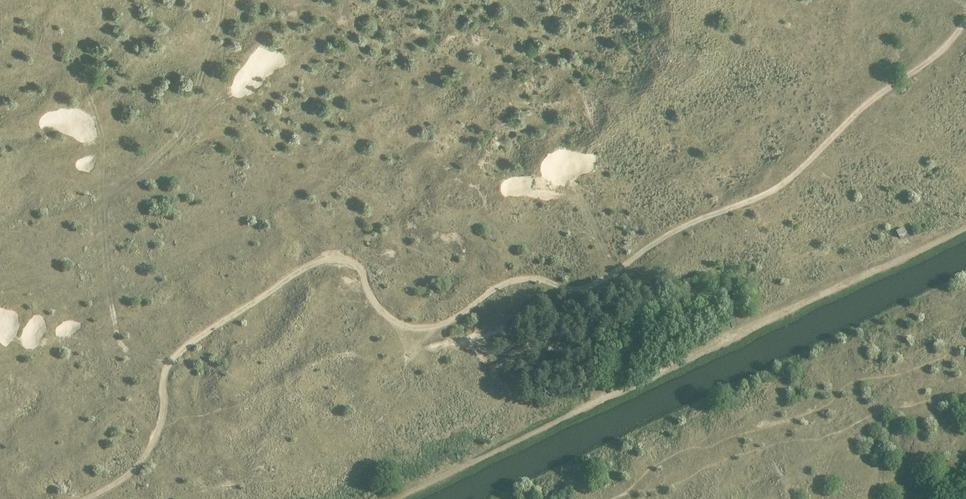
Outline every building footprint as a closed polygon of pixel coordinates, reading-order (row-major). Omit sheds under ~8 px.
[(904,227),(896,230),(899,237),(907,233),(904,227)]
